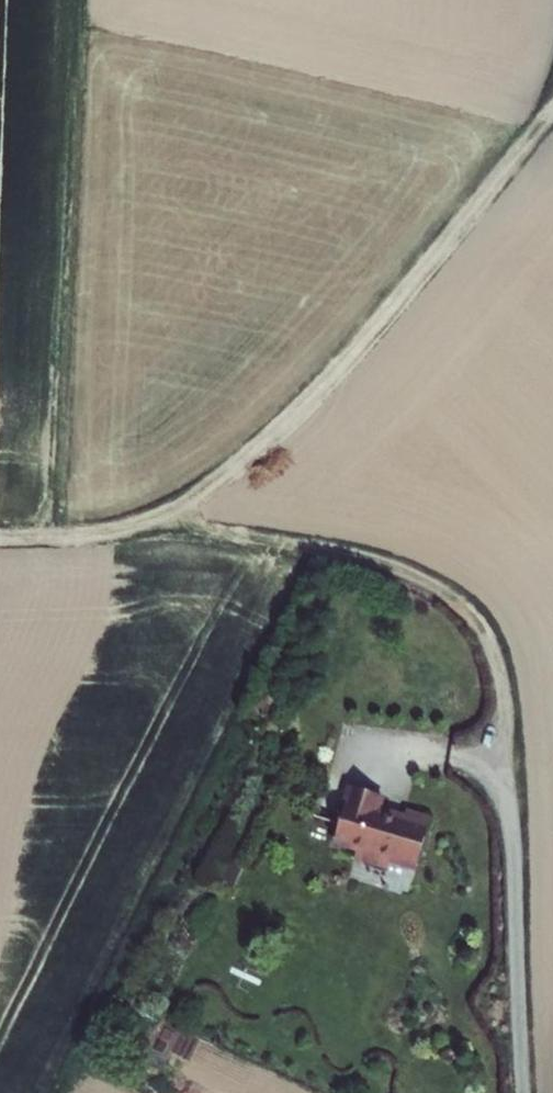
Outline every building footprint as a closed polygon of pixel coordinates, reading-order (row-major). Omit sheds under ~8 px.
[(334,845),(417,869),(432,817),(385,804),(387,796),(351,786),(334,845)]
